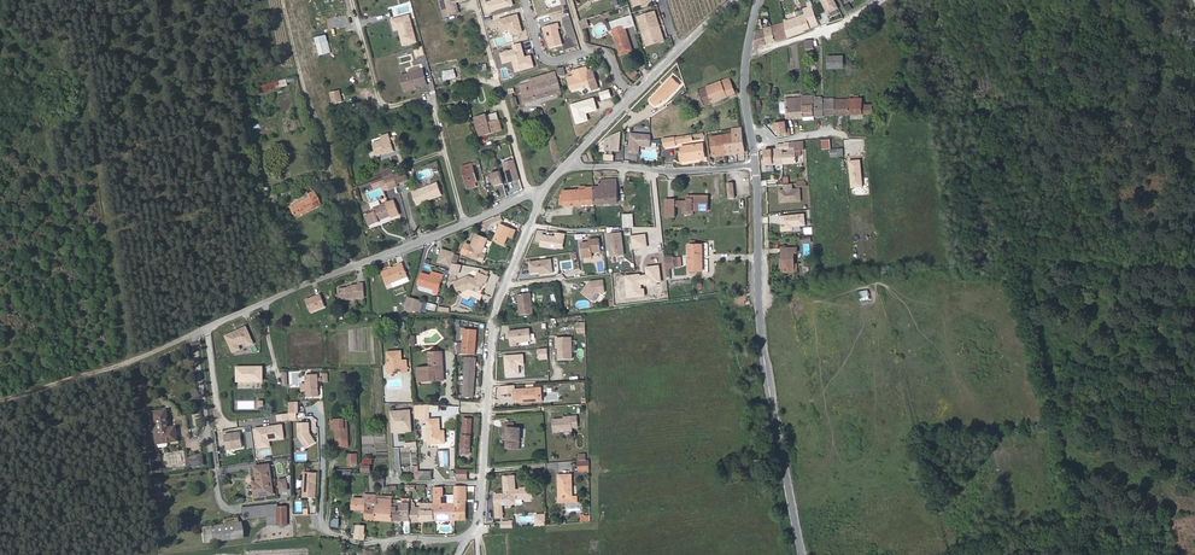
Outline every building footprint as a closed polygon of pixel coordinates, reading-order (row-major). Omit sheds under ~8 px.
[(461,14),(458,3),(471,0),(440,0),(444,18),(461,14)] [(484,3),(487,13),(513,6),(511,0),(495,0),(484,3)] [(654,11),(651,12),(660,41),(664,40),(654,11)] [(630,24),(626,12),(619,14),(622,27),(630,24)] [(651,12),(637,17),(646,45),(660,41),(651,12)] [(787,21),(786,19),(784,20),(785,23),(788,37),(805,32),(804,31),(810,28),(807,21),(816,18),(814,12),(787,21)] [(517,14),(498,20),(501,31),(509,29),(510,34),(522,32),(517,14)] [(412,15),(392,19),(395,32),(399,31),(403,46),(418,43),(412,15)] [(586,20),(579,22),(581,30),(589,27),(586,20)] [(775,40),(772,26),(764,28),(761,20),(759,21),(758,26),(759,30),(757,30),(754,47),(775,40)] [(558,23),(544,28),(549,48),(562,44),(557,29),(560,28),(558,23)] [(785,23),(772,26),(775,40),(788,37),(785,23)] [(621,55),(633,52),(625,29),(623,29),(623,27),(612,30),(621,55)] [(320,56),(331,53),(327,35),(315,38),(320,56)] [(814,49),(813,40),(805,41),(807,50),(814,49)] [(521,43),(511,46),(513,50),(500,54),(502,65),(512,62),(515,73),(534,67),(531,56),(525,57),(521,43)] [(423,46),(414,48),(416,57),(425,55),(423,46)] [(844,69),(844,56),(827,56),(828,70),(844,69)] [(593,65),(595,71),(599,70),(600,73),(606,70),(604,62),(593,65)] [(564,67),(557,69),(559,77),(560,77),(563,76),(566,75),(564,67)] [(624,73),(630,79),(637,73),(632,67),(624,73)] [(593,90),(599,88),(593,69),(587,71),(586,68),(573,71),(574,73),(567,75),(571,90),(591,84),(593,90)] [(404,92),(429,87),(426,69),(401,74),(404,92)] [(504,74),(506,80),(514,78),(512,71),(504,74)] [(525,104),(562,92),(556,72),(530,80),(531,82),(520,85),(525,104)] [(680,85),(672,78),(651,100),(657,106),(663,99),(665,101),(680,85)] [(730,78),(722,81),(728,96),(735,93),(730,78)] [(287,85),(285,79),(255,86),(256,91),(260,90),(261,92),(287,85)] [(722,81),(699,90),(704,105),(728,96),(722,81)] [(331,92),(334,104),(344,103),(342,90),(331,92)] [(813,95),(802,96),(802,97),(804,118),(814,117),(813,95)] [(816,95),(813,95),(814,117),(825,116),(824,100),(824,98),(822,98),(822,100),(816,100),(816,95)] [(804,118),(802,97),(785,99),(785,102),(786,113),(786,119),(804,118)] [(571,104),(577,123),(589,120),(586,112),(597,109),(594,98),(571,104)] [(825,116),(835,116),(835,100),(835,99),(824,100),(825,116)] [(854,99),(835,100),(835,116),(847,115),(874,115),(873,106),(865,106),(865,104),(863,104),(863,99),(859,99),(854,99)] [(500,120),(497,112),(487,115),(489,123),(500,120)] [(502,130),(500,120),(489,123),(487,115),(475,118),(480,136),(502,130)] [(454,131),(455,136),(468,132),(465,123),(461,125),(460,121),(454,123),(455,126),(449,127),(451,132),(454,131)] [(787,129),(786,123),(775,124),(776,131),(778,131),(778,134),(787,133),(787,129)] [(745,153),(741,128),(732,129),(733,133),(734,146),(726,147),(727,155),(745,153)] [(610,132),(610,139),(605,138),(604,150),(619,151),(620,133),(610,132)] [(649,146),(650,134),(628,132),(627,152),(638,153),(639,146),(649,146)] [(734,146),(733,133),(711,137),(714,157),(727,155),(726,147),(734,146)] [(387,153),(387,154),(396,151),(395,150),(400,149),(396,136),(391,138),(391,137),(383,140),(373,143),(377,156),(387,153)] [(674,137),(663,139),(665,147),(676,145),(675,143),(681,142),(680,137),(674,138),(674,137)] [(831,140),(822,140),(823,150),(832,149),(831,140)] [(779,150),(765,151),(766,165),(796,163),(796,157),(802,156),(801,151),(805,151),(804,142),(794,143),(795,148),(790,149),(786,149),(786,145),(779,146),(779,150)] [(680,152),(682,162),(702,159),(701,151),(704,150),(703,144),(682,147),(682,152),(680,152)] [(844,157),(843,148),(832,149),(832,158),(844,157)] [(623,151),(610,151),(609,159),(623,160),(623,151)] [(503,163),(509,184),(521,180),(515,160),(503,163)] [(473,164),(462,167),(468,189),(476,187),(475,182),(474,179),(476,178),(473,164)] [(386,178),(394,175),(391,167),(382,170),(386,178)] [(494,187),(506,185),(503,171),(491,174),(494,187)] [(401,172),(394,175),(398,184),(404,181),(401,172)] [(389,189),(398,186),(398,184),(394,175),(386,178),(389,189)] [(386,178),(380,180),(380,181),(384,191),(389,189),(386,178)] [(593,187),(595,205),(619,203),(617,179),(599,180),(600,187),(593,187)] [(732,181),(725,182),(727,199),(734,198),(732,181)] [(782,183),(782,189),(778,189),(778,202),(800,202),(800,188),(791,188),(791,183),(782,183)] [(267,191),(271,191),(270,185),(262,186),(265,203),(269,202),(267,191)] [(435,197),(431,185),(413,192),(417,204),(427,201),(426,200),(435,197)] [(595,205),(593,187),(586,188),(586,190),(579,190),(563,191),(564,198),(564,199),(572,199),(573,206),(595,205)] [(288,206),(293,216),(320,203),(313,190),(307,193),(309,196),(288,206)] [(694,211),(708,211),(708,197),(701,197),(701,198),(693,198),(693,196),(688,196),(688,201),(688,211),(694,211)] [(400,214),(395,200),(372,209),(373,213),(366,215),(370,226),(380,222),(379,220),(391,216),(392,218),(400,214)] [(666,200),(666,217),(676,217),(676,207),(676,200),(666,200)] [(688,211),(688,201),(676,201),(676,207),(682,207),(682,215),(694,215),(694,211),(688,211)] [(778,215),(780,232),(792,231),(792,226),(805,225),(804,213),(778,215)] [(631,215),(623,215),(623,227),(632,226),(631,215)] [(495,241),(507,245),(513,226),(500,223),(495,241)] [(606,257),(623,256),(621,231),(605,233),(606,257)] [(538,247),(563,249),(564,233),(554,232),(554,235),(540,234),(538,247)] [(476,235),(468,256),(483,262),(486,255),(482,253),(488,239),(476,235)] [(599,239),(579,240),(580,258),(592,257),(591,252),(599,252),(599,239)] [(689,271),(703,271),(703,244),(689,245),(689,271)] [(797,253),(797,248),(785,248),(785,252),(782,252),(782,273),(794,272),(794,265),(794,253),(797,253)] [(669,268),(674,268),(673,257),(665,258),(666,269),(669,268)] [(551,259),(528,260),(529,274),(552,273),(551,259)] [(382,272),(387,285),(408,277),(402,262),(397,264),(398,266),(392,268),(392,266),(389,268),(389,269),(382,272)] [(418,285),(439,291),(444,275),(434,272),(433,276),(431,276),(422,273),(418,285)] [(469,276),(454,282),(458,291),(461,292),(469,288),(477,292),(480,291),(482,286),(483,286),(484,283),(486,284),(489,277),(478,273),(475,279),(469,276)] [(590,282),(582,293),(591,300),(596,293),(605,292),(604,280),(590,282)] [(358,284),(358,285),(351,286),(351,287),(351,288),(348,288),(348,287),(339,288),(340,300),(365,297),(364,283),(358,284)] [(858,291),(859,300),(868,300),(868,290),(858,291)] [(530,292),(517,293),(519,314),(532,313),(530,292)] [(311,313),(328,306),(322,293),(306,299),(311,313)] [(408,297),(404,312),(419,312),(422,301),(408,297)] [(428,302),(427,309),(437,310),(438,304),(428,302)] [(442,319),(443,328),(451,328),(450,318),(442,319)] [(576,321),(575,333),(585,333),(585,322),(576,321)] [(249,325),(225,334),(232,353),(256,344),(249,325)] [(517,343),(531,341),(529,327),(507,330),(509,347),(517,346),(517,343)] [(475,355),(477,330),(464,329),(463,354),(475,355)] [(547,348),(537,348),(537,360),(547,360),(547,348)] [(402,372),(407,372),(407,360),(402,361),(401,351),(388,352),(389,374),(396,373),(396,371),(402,371),(402,372)] [(444,375),(443,363),(441,363),(440,352),(429,353),(430,367),(417,368),(418,382),(436,381),(436,376),(444,375)] [(503,374),(519,374),(519,365),(523,365),(523,354),(503,354),(503,374)] [(476,359),(466,358),(465,378),(475,378),(476,359)] [(263,368),(238,368),(238,381),(263,381),(263,368)] [(320,397),(320,374),(307,373),(306,396),(320,397)] [(475,378),(465,378),(463,397),(473,398),(475,378)] [(146,385),(139,386),(140,394),(147,393),(146,385)] [(513,385),(504,386),(504,393),(514,393),(513,385)] [(540,400),(540,388),(519,389),(520,403),(530,402),(530,401),(540,400)] [(542,401),(541,388),(540,388),(540,400),(530,401),(530,402),(542,401)] [(290,401),(290,420),(299,420),(299,401),(290,401)] [(411,418),(414,417),(413,405),(406,406),(407,408),(408,408),(409,412),(410,412),(411,418)] [(415,406),(416,418),(430,418),(429,411),(429,405),(415,406)] [(150,412),(155,444),(174,441),(173,430),(167,431),(166,428),(164,410),(150,412)] [(564,419),(553,420),(554,432),(573,431),(573,427),(579,427),(578,416),(572,416),(572,418),(564,419)] [(337,439),(348,438),(347,427),(344,427),(344,419),(332,420),(332,429),(336,429),(337,439)] [(428,439),(429,444),(445,443),(444,431),(440,431),(440,419),(427,420),(428,425),(428,439)] [(470,454),(472,419),(464,419),(462,453),(470,454)] [(312,421),(298,422),(299,437),(297,437),(298,447),(314,446),(312,421)] [(507,440),(506,448),(519,449),(520,429),(513,428),(513,423),(505,423),(504,436),(507,436),(507,440)] [(170,468),(161,468),(159,454),(148,455),(151,473),(171,470),(170,468)] [(358,465),(357,454),(348,455),(349,466),(358,465)] [(184,459),(186,467),(202,465),(201,456),(184,459)] [(762,463),(761,459),(752,460),(753,467),(756,467),(756,464),(759,463),(762,463)] [(256,497),(274,494),(269,465),(256,467),(259,487),(254,488),(256,497)] [(467,470),(458,470),(458,479),(467,479),(467,470)] [(318,497),(319,472),(304,471),(303,497),(318,497)] [(349,480),(349,471),(338,471),(338,477),(341,477),(341,479),(349,480)] [(558,475),(559,486),(560,486),(561,498),(573,497),(572,475),(558,475)] [(505,494),(501,494),(502,505),(513,504),(513,502),(516,497),(520,497),(520,489),(516,490),(515,476),(506,477),(504,479),(505,491),(507,491),(507,493),(505,494)] [(522,489),(520,489),(520,497),(516,497),(513,502),(513,504),(516,504),(516,499),(523,498),(522,489)] [(464,491),(455,491),(455,500),(455,503),(455,519),(466,519),(466,503),(464,503),(464,491)] [(377,496),(377,495),(364,495),(364,500),(353,499),(353,510),(366,510),(365,519),(376,520),(377,496)] [(434,496),(434,499),(436,499),(436,504),(442,503),(442,497),(442,495),(434,496)] [(393,499),(393,497),(377,496),(376,520),(394,521),(393,504),(393,499)] [(455,519),(455,503),(447,503),(447,500),(447,497),(442,497),(442,503),(436,504),(436,499),(434,499),(434,504),(435,520),(455,519)] [(278,507),(278,504),(242,509),(242,514),(249,513),(250,519),(267,516),(268,526),(278,525),(278,507)] [(403,521),(403,504),(398,504),(393,504),(394,521),(403,521)] [(421,508),(421,511),(413,511),(413,508),(413,504),(413,517),(413,522),(435,520),(434,504),(421,504),(421,508)] [(288,525),(287,507),(278,507),(278,525),(288,525)] [(537,515),(537,526),(547,525),(546,515),(537,515)] [(340,527),(341,518),(333,518),(333,527),(340,527)] [(224,525),(202,528),(203,543),(241,538),(239,523),(236,523),(224,525)] [(356,533),(355,539),(364,540),(365,534),(364,534),(365,526),(357,525),(356,533)]
